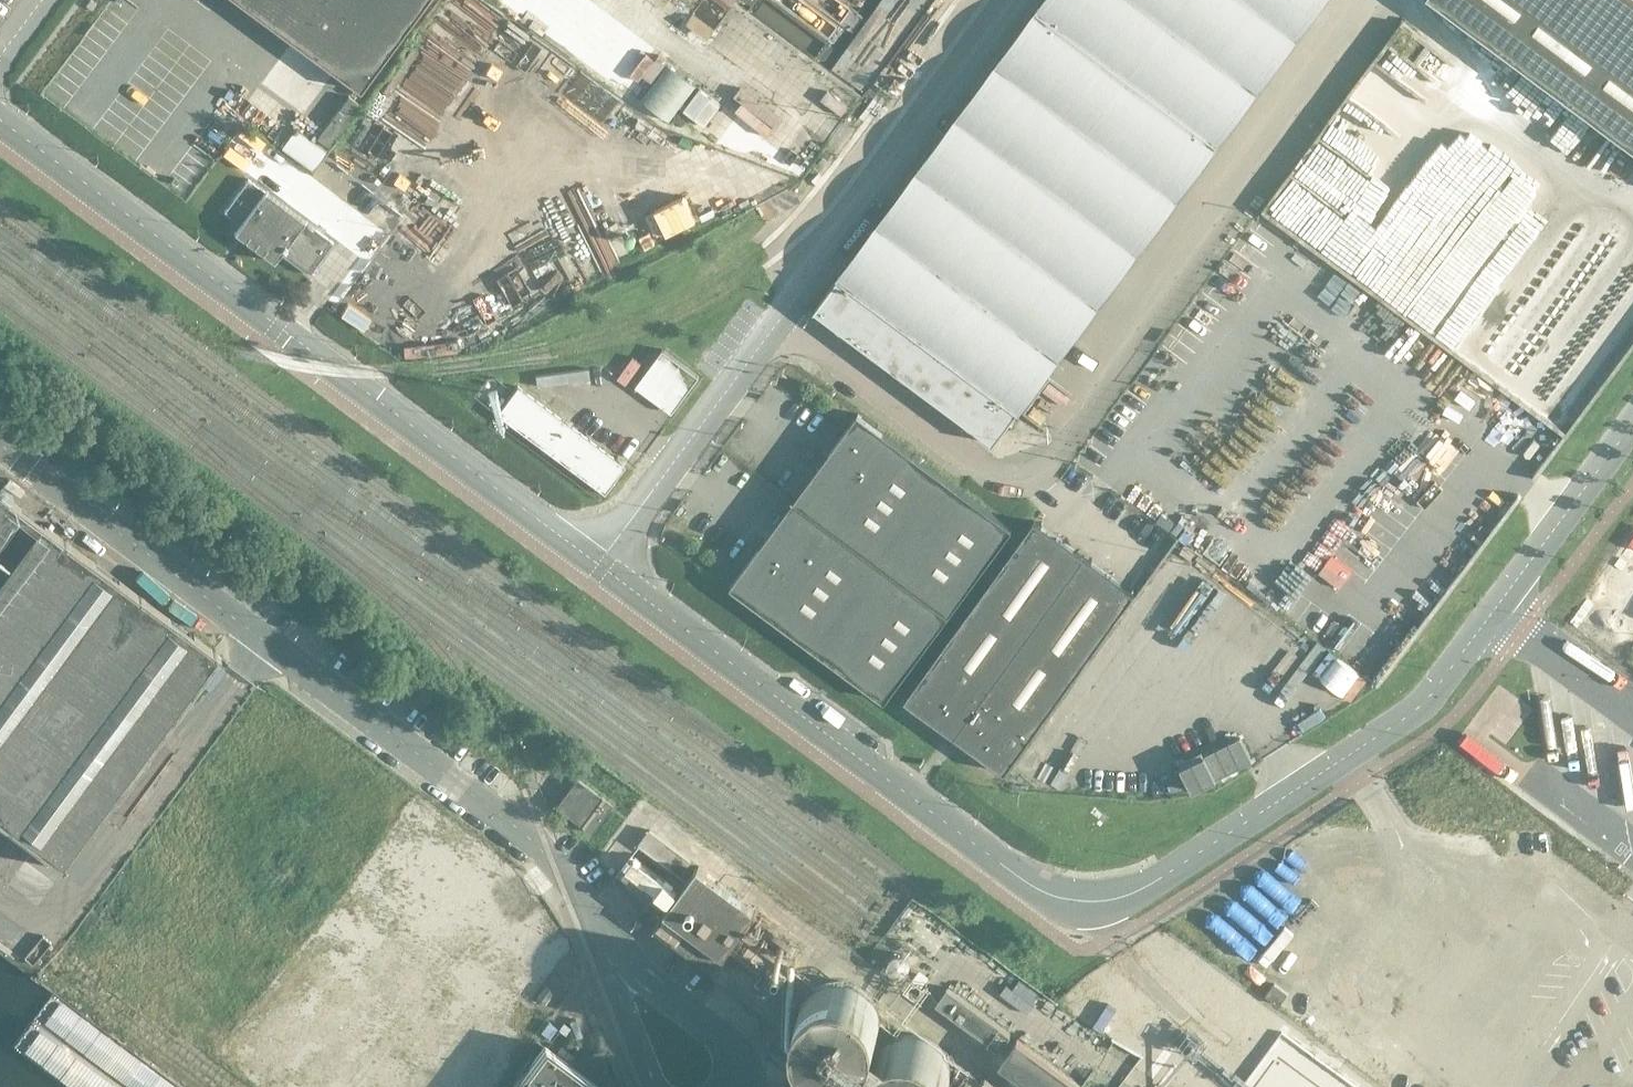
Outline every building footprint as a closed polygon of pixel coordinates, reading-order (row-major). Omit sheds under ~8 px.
[(86,7),(92,12),(98,4),(92,0),(91,0),(86,7)] [(425,0),(240,0),(361,87),(425,0)] [(1036,10),(1020,32),(980,86),(946,132),(940,140),(906,185),(863,244),(839,276),(921,338),(936,348),(1018,410),(1040,380),(1081,325),(1120,272),(1159,220),(1198,167),(1239,112),(1277,62),(1319,5),(1323,0),(1044,0),(1036,10)] [(1632,144),(1632,0),(1439,0),(1632,144)] [(656,78),(671,57),(642,35),(626,56),(656,78)] [(690,80),(668,64),(642,99),(669,119),(695,84),(690,80)] [(720,102),(699,87),(683,109),(704,124),(720,102)] [(335,88),(311,121),(332,136),(356,104),(335,88)] [(742,94),(736,102),(775,131),(781,123),(742,94)] [(829,95),(822,104),(842,118),(848,109),(829,95)] [(742,107),(735,116),(769,141),(775,132),(742,107)] [(327,150),(296,128),(282,148),(312,170),(327,150)] [(248,178),(224,211),(241,223),(234,232),(248,242),(274,261),(278,256),(280,252),(305,271),(309,274),(333,242),(304,220),(306,218),(266,188),(265,191),(248,178)] [(676,229),(696,220),(684,196),(664,205),(676,229)] [(889,364),(897,370),(916,345),(921,338),(839,276),(815,309),(814,309),(816,311),(816,310),(823,315),(840,327),(856,339),(889,364)] [(936,348),(921,338),(897,370),(912,381),(936,348)] [(917,373),(912,381),(919,386),(936,399),(952,411),(971,425),(975,428),(993,441),(993,442),(994,443),(1015,414),(1018,410),(935,348),(917,373)] [(673,413),(700,376),(663,349),(652,364),(636,386),(673,413)] [(647,363),(639,358),(624,379),(632,385),(647,363)] [(584,379),(582,369),(582,368),(535,375),(536,380),(537,386),(584,379)] [(624,465),(625,465),(524,390),(517,385),(516,387),(513,390),(497,413),(496,413),(604,493),(621,469),(624,465)] [(949,613),(1013,527),(945,477),(877,426),(858,412),(842,434),(826,456),(810,478),(794,499),(949,613)] [(1023,423),(1015,434),(1024,441),(1032,430),(1023,423)] [(741,463),(736,470),(747,478),(752,471),(741,463)] [(24,840),(62,869),(110,804),(157,741),(220,657),(221,655),(181,625),(107,571),(33,516),(0,492),(0,822),(24,840)] [(949,613),(794,499),(762,543),(746,564),(731,585),(749,599),(817,649),(886,699),(890,693),(949,613)] [(952,739),(1085,556),(1072,547),(1060,538),(1047,529),(1034,520),(905,699),(946,729),(944,731),(942,730),(941,731),(947,735),(952,739)] [(1122,610),(1135,592),(1123,584),(1110,574),(1097,565),(1085,556),(952,739),(958,743),(963,747),(964,746),(963,745),(964,742),(1005,772),(1122,610)] [(1327,589),(1343,569),(1329,558),(1313,579),(1327,589)] [(1355,698),(1372,675),(1333,646),(1316,669),(1355,698)] [(228,667),(219,660),(209,673),(218,680),(228,667)] [(1240,738),(1181,768),(1192,790),(1251,760),(1240,738)] [(590,831),(611,804),(576,777),(571,784),(565,792),(560,799),(555,806),(584,827),(590,831)] [(691,860),(649,829),(638,844),(680,875),(691,860)] [(741,932),(758,909),(699,865),(665,911),(655,924),(684,946),(696,955),(705,961),(714,968),(730,947),(741,932)] [(770,954),(741,932),(730,947),(759,969),(770,954)] [(910,961),(909,960),(909,958),(908,957),(906,955),(905,954),(903,954),(901,953),(899,953),(897,953),(896,954),(893,955),(892,956),(891,957),(890,958),(889,960),(889,962),(889,964),(889,966),(889,967),(890,968),(891,970),(892,971),(893,972),(895,973),(897,974),(899,974),(901,974),(903,973),(905,972),(907,971),(908,969),(909,967),(910,965),(910,964),(910,963),(910,961)] [(877,1008),(876,1005),(874,1002),(873,999),(871,997),(869,994),(866,992),(864,990),(861,988),(858,986),(855,985),(852,983),(849,982),(846,982),(842,982),(837,981),(834,982),(831,982),(828,983),(825,984),(822,986),(819,987),(816,989),(814,991),(810,995),(808,998),(806,1000),(805,1003),(803,1006),(802,1009),(801,1014),(801,1018),(801,1021),(801,1024),(801,1026),(801,1029),(802,1032),(803,1035),(804,1037),(806,1040),(807,1043),(809,1045),(810,1047),(813,1049),(816,1052),(821,1055),(824,1056),(827,1058),(831,1059),(835,1060),(840,1060),(845,1060),(850,1059),(854,1057),(857,1056),(860,1054),(864,1051),(867,1049),(870,1045),(872,1043),(873,1041),(874,1040),(875,1037),(877,1034),(878,1031),(878,1029),(878,1028),(879,1024),(879,1021),(879,1018),(878,1014),(878,1013),(878,1011),(877,1008)] [(1279,1004),(1288,992),(1275,983),(1266,994),(1279,1004)] [(544,1003),(553,991),(545,985),(536,997),(544,1003)] [(1011,1032),(948,987),(937,1002),(999,1048),(1011,1032)] [(950,1071),(950,1067),(949,1064),(948,1060),(947,1057),(946,1054),(944,1051),(941,1047),(939,1045),(936,1043),(933,1040),(928,1037),(925,1036),(922,1035),(917,1034),(914,1033),(911,1033),(907,1034),(902,1034),(899,1035),(896,1036),(893,1038),(889,1040),(886,1042),(884,1045),(882,1047),(880,1050),(877,1054),(876,1057),(874,1060),(874,1062),(873,1065),(873,1068),(873,1071),(873,1075),(873,1076),(873,1080),(874,1083),(875,1086),(876,1086),(947,1086),(948,1083),(949,1078),(950,1075),(950,1071)] [(1018,1037),(1000,1061),(1035,1086),(1081,1086),(1083,1085),(1018,1037)] [(544,1043),(511,1086),(604,1086),(544,1043)] [(986,1077),(978,1086),(999,1086),(986,1077)]
